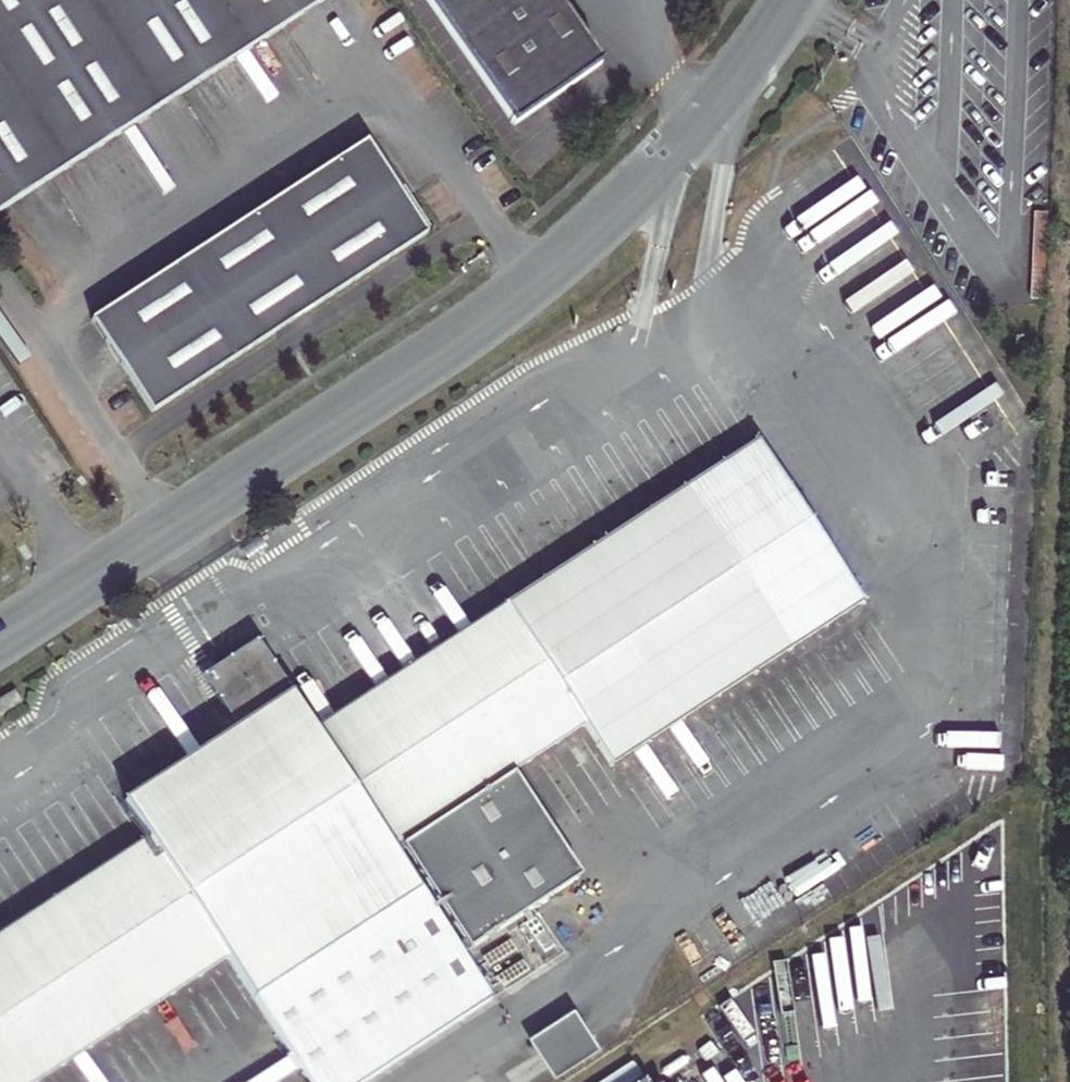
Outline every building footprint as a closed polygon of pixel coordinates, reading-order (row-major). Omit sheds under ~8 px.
[(328,0),(0,0),(0,214),(328,0)] [(504,140),(589,76),(539,0),(406,0),(504,140)] [(357,145),(82,324),(141,417),(418,236),(357,145)] [(193,683),(227,735),(115,811),(138,848),(0,938),(0,1081),(41,1081),(216,967),(287,1081),(357,1081),(475,1002),(379,860),(573,737),(600,778),(856,609),(749,451),(305,740),(247,649),(193,683)] [(0,698),(0,718),(23,704),(13,689),(0,698)] [(553,1081),(554,1081),(598,1055),(574,1014),(528,1042),(553,1081)]
